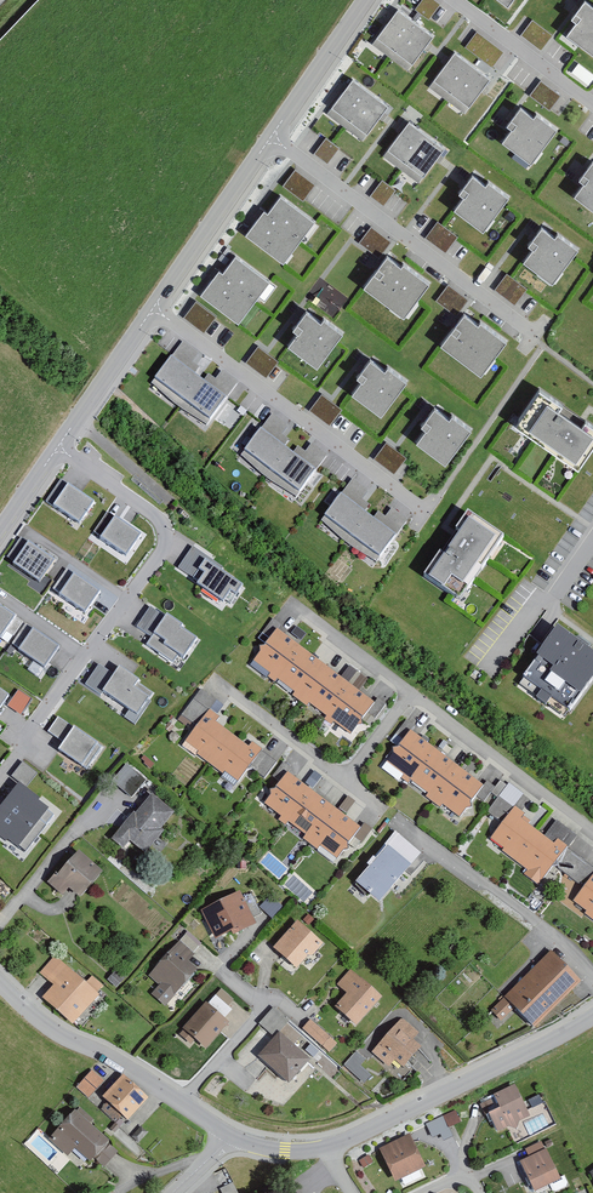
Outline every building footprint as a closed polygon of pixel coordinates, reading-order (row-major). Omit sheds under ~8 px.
[(565,33),(592,54),(592,0),(590,0),(565,33)] [(397,8),(375,37),(410,64),(433,35),(397,8)] [(543,46),(553,30),(531,17),(521,33),(543,46)] [(454,50),(431,80),(466,108),(490,77),(454,50)] [(592,76),(592,70),(578,60),(571,70),(589,82),(592,76)] [(542,77),(531,91),(551,107),(562,93),(542,77)] [(350,78),(328,106),(365,135),(388,107),(350,78)] [(527,104),(499,141),(529,164),(557,127),(527,104)] [(408,121),(386,149),(422,176),(443,148),(408,121)] [(327,134),(316,150),(330,160),(341,143),(327,134)] [(285,182),(306,198),(318,181),(297,166),(285,182)] [(573,194),(592,210),(592,167),(573,194)] [(480,174),(454,209),(484,232),(510,197),(480,174)] [(371,192),(394,210),(402,200),(392,192),(396,187),(382,177),(371,192)] [(277,193),(246,233),(284,262),(315,222),(277,193)] [(437,219),(426,235),(448,250),(459,233),(437,219)] [(379,255),(391,239),(372,224),(359,239),(379,255)] [(548,225),(522,260),(553,284),(579,249),(548,225)] [(389,252),(363,285),(404,317),(430,283),(389,252)] [(234,253),(202,295),(238,323),(270,281),(234,253)] [(495,287),(515,301),(528,285),(508,270),(495,287)] [(447,282),(436,298),(456,312),(467,297),(447,282)] [(205,329),(217,313),(198,298),(185,314),(205,329)] [(313,309),(287,343),(317,366),(343,331),(313,309)] [(466,309),(440,344),(481,375),(507,341),(466,309)] [(267,374),(279,357),(258,343),(247,360),(267,374)] [(171,356),(154,379),(209,421),(227,399),(171,356)] [(377,358),(351,392),(380,414),(407,380),(377,358)] [(321,391),(310,407),(330,421),(342,405),(321,391)] [(539,391),(514,426),(577,471),(592,449),(592,429),(539,391)] [(441,407),(415,441),(444,463),(470,428),(441,407)] [(260,430),(244,452),(300,495),(316,473),(260,430)] [(385,440),(375,457),(397,470),(407,453),(385,440)] [(61,480),(45,503),(77,525),(93,502),(61,480)] [(338,496),(323,516),(379,559),(395,538),(338,496)] [(461,604),(504,539),(468,515),(424,580),(461,604)] [(113,517),(97,540),(127,561),(143,537),(113,517)] [(25,542),(11,563),(38,582),(53,561),(25,542)] [(190,548),(176,567),(230,608),(244,589),(190,548)] [(70,572),(56,593),(82,612),(97,591),(70,572)] [(14,615),(0,605),(0,636),(14,615)] [(150,605),(135,625),(150,636),(143,645),(175,669),(197,641),(150,605)] [(24,625),(10,645),(42,667),(56,646),(24,625)] [(558,631),(523,679),(569,713),(592,681),(592,682),(592,656),(558,631)] [(334,724),(350,736),(374,706),(277,632),(253,663),(269,675),(267,677),(274,683),(276,680),(293,693),(291,697),(307,709),(309,706),(326,718),(324,722),(331,727),(334,724)] [(98,663),(83,682),(133,720),(149,699),(131,686),(136,680),(118,667),(113,674),(98,663)] [(202,687),(183,712),(195,722),(215,697),(202,687)] [(236,783),(261,751),(251,744),(247,748),(214,723),(217,719),(208,711),(183,743),(197,753),(196,755),(222,775),(223,773),(236,783)] [(61,743),(56,749),(83,770),(99,749),(57,717),(46,732),(61,743)] [(483,789),(410,734),(386,766),(403,778),(401,781),(408,786),(410,783),(427,796),(425,799),(440,810),(443,806),(460,819),(483,789)] [(116,779),(136,795),(150,777),(130,761),(116,779)] [(360,829),(286,775),(263,806),(280,819),(277,822),(284,827),(287,824),(304,836),(302,840),(316,851),(319,847),(337,860),(360,829)] [(509,780),(489,810),(503,819),(523,789),(509,780)] [(22,857),(54,819),(17,787),(0,807),(0,838),(22,857)] [(174,815),(152,797),(135,816),(133,815),(111,841),(123,851),(130,843),(144,856),(163,833),(161,831),(174,815)] [(538,888),(568,849),(558,841),(554,846),(521,821),(524,817),(515,809),(490,840),(504,851),(502,853),(527,872),(523,877),(538,888)] [(420,856),(394,834),(366,868),(368,870),(355,886),(379,906),(411,869),(410,868),(420,856)] [(102,874),(78,854),(57,877),(55,875),(46,886),(62,899),(69,891),(79,900),(102,874)] [(572,904),(586,914),(584,916),(592,923),(592,876),(572,904)] [(255,926),(239,894),(201,913),(215,941),(235,931),(237,936),(255,926)] [(322,947),(296,924),(272,951),(296,971),(309,957),(311,959),(322,947)] [(199,945),(186,934),(148,979),(158,988),(150,997),(164,1009),(196,972),(188,965),(195,956),(192,954),(199,945)] [(581,985),(551,954),(491,1013),(502,1024),(516,1011),(534,1030),(581,985)] [(85,986),(54,958),(38,975),(53,989),(42,1001),(72,1028),(99,998),(96,996),(103,988),(92,978),(85,986)] [(347,997),(335,1010),(355,1029),(382,1000),(351,972),(336,987),(347,997)] [(122,980),(114,974),(106,983),(115,990),(122,980)] [(233,1012),(230,1010),(232,1001),(221,991),(206,1006),(205,1005),(181,1031),(184,1033),(180,1037),(191,1048),(195,1044),(204,1052),(229,1025),(224,1021),(233,1012)] [(258,1027),(274,1040),(257,1059),(289,1087),(310,1062),(279,1035),(289,1024),(273,1010),(258,1027)] [(372,1055),(398,1077),(421,1050),(412,1042),(418,1035),(401,1021),(372,1055)] [(302,1031),(328,1054),(336,1046),(310,1023),(302,1031)] [(369,1078),(358,1068),(351,1076),(362,1086),(369,1078)] [(103,1085),(91,1074),(76,1091),(88,1102),(103,1085)] [(126,1125),(148,1100),(122,1078),(101,1102),(107,1106),(101,1113),(115,1125),(120,1119),(126,1125)] [(515,1088),(493,1098),(499,1112),(489,1116),(497,1134),(508,1129),(509,1132),(518,1128),(517,1125),(529,1119),(515,1088)] [(76,1115),(74,1113),(51,1139),(53,1142),(51,1144),(68,1159),(74,1152),(90,1166),(95,1161),(104,1169),(117,1154),(108,1146),(109,1145),(89,1127),(92,1123),(79,1112),(76,1115)] [(457,1121),(454,1113),(442,1119),(443,1120),(427,1127),(433,1139),(440,1136),(443,1142),(452,1138),(446,1126),(457,1121)] [(425,1169),(409,1137),(379,1152),(395,1184),(425,1169)] [(533,1192),(537,1192),(560,1181),(545,1153),(543,1153),(539,1146),(525,1153),(529,1160),(519,1165),(533,1192)]
